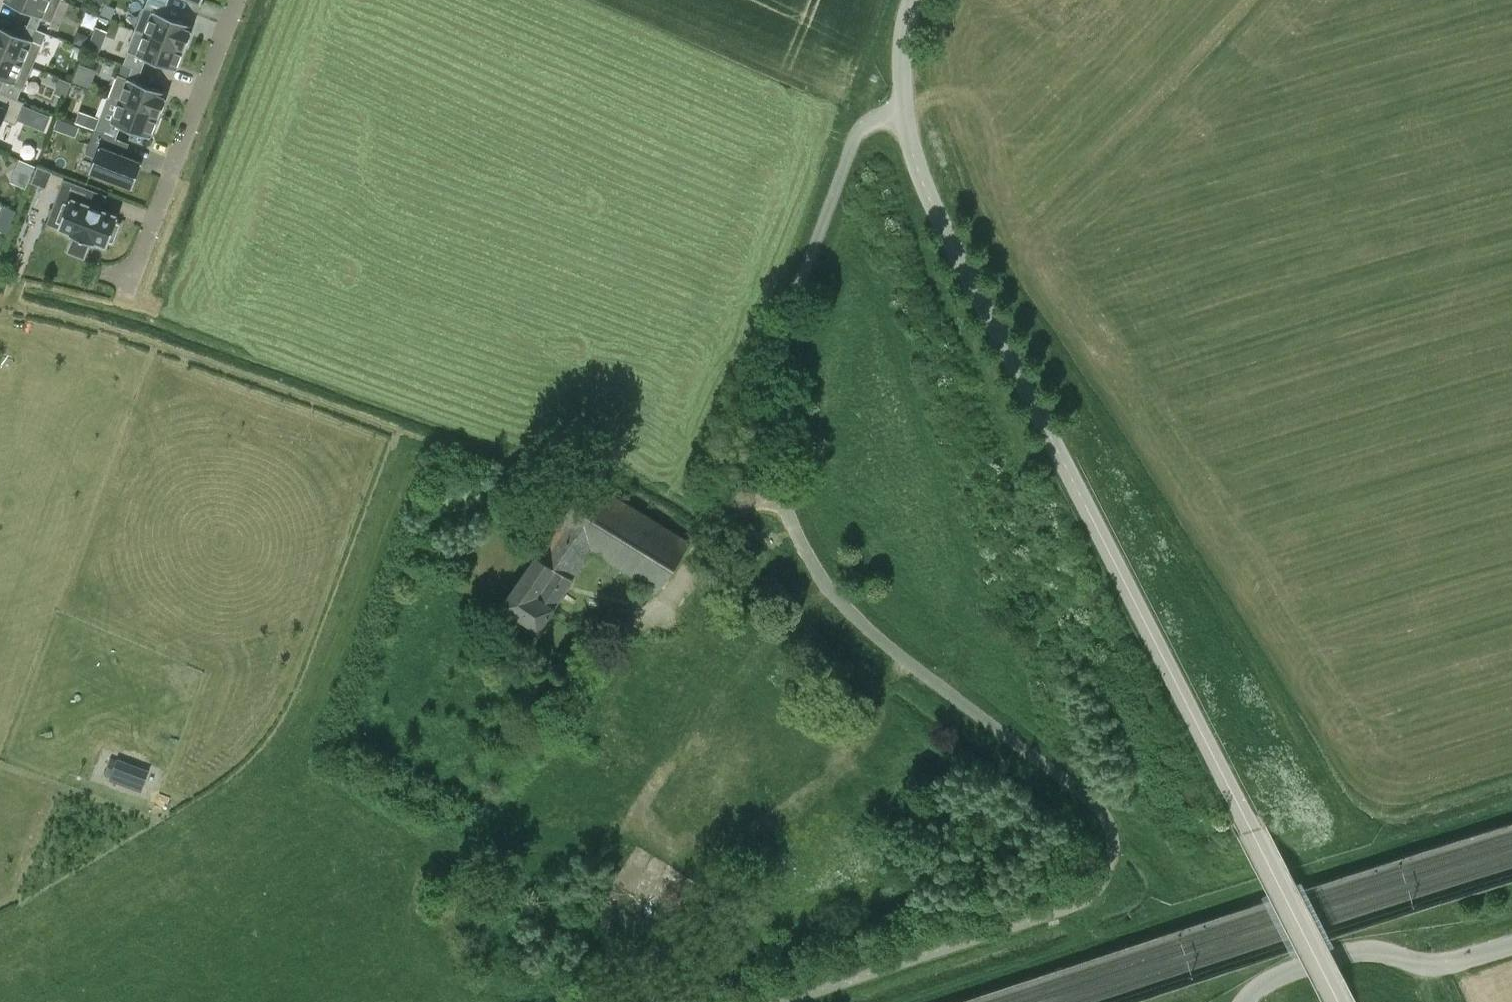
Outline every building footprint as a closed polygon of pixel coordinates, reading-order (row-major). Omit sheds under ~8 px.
[(60,0),(4,0),(3,1),(32,14),(28,24),(37,28),(42,17),(51,21),(60,0)] [(159,0),(147,0),(144,7),(135,30),(144,34),(183,49),(185,49),(192,30),(190,30),(192,26),(163,14),(167,3),(159,0)] [(0,26),(0,53),(32,66),(41,44),(46,32),(37,28),(28,24),(23,36),(0,26)] [(85,45),(89,35),(78,31),(74,41),(85,45)] [(183,49),(144,34),(136,55),(128,52),(123,63),(132,67),(141,70),(146,59),(175,70),(183,49)] [(0,53),(0,78),(4,80),(0,90),(0,91),(18,99),(22,87),(23,88),(32,66),(0,53)] [(81,62),(73,79),(91,87),(99,69),(81,62)] [(128,78),(118,75),(109,97),(118,101),(157,116),(159,117),(166,97),(165,97),(166,93),(137,81),(141,70),(132,67),(128,78)] [(69,94),(73,80),(49,74),(47,81),(59,84),(57,91),(69,94)] [(0,93),(0,129),(4,119),(16,124),(25,102),(0,92),(0,93)] [(157,116),(118,101),(110,122),(111,122),(106,134),(115,138),(120,126),(149,137),(157,116)] [(57,119),(53,129),(60,132),(64,122),(57,119)] [(120,141),(118,141),(97,132),(88,155),(97,159),(91,174),(134,191),(144,165),(116,154),(120,141)] [(37,169),(32,181),(47,186),(51,175),(37,169)] [(64,179),(47,224),(49,224),(58,228),(71,233),(70,235),(74,237),(70,250),(84,256),(89,243),(94,244),(95,242),(107,247),(109,241),(112,242),(118,225),(116,224),(118,217),(101,210),(90,206),(95,193),(96,191),(66,180),(64,179)] [(588,479),(534,553),(500,606),(539,630),(540,628),(546,633),(552,624),(546,620),(572,577),(592,552),(659,592),(690,543),(588,479)] [(155,752),(139,746),(133,765),(148,771),(155,752)]
